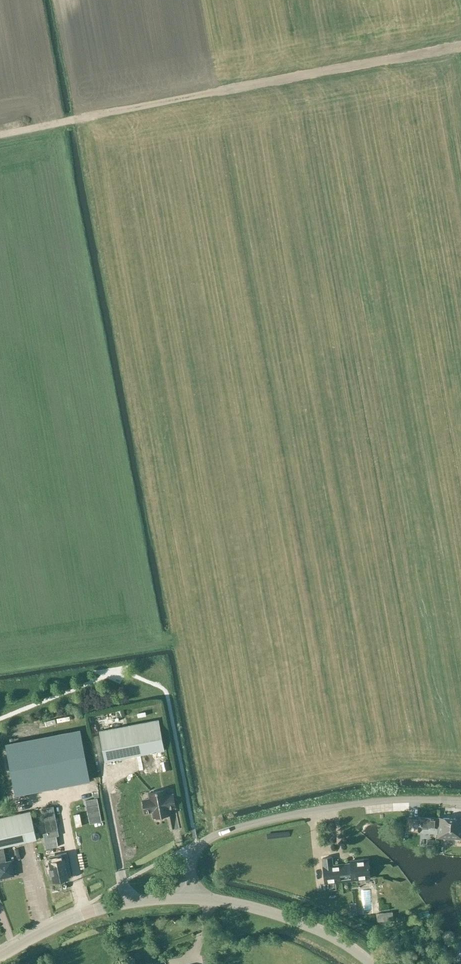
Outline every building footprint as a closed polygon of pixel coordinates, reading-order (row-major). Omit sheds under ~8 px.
[(164,749),(158,719),(99,730),(105,760),(164,749)] [(79,723),(44,730),(55,779),(89,772),(79,723)] [(44,730),(10,737),(21,787),(55,779),(44,730)] [(89,813),(100,811),(96,787),(84,790),(89,813)] [(180,828),(173,793),(165,795),(164,789),(149,792),(150,798),(142,799),(145,812),(152,811),(153,817),(155,816),(156,817),(160,817),(159,815),(168,814),(171,829),(172,829),(168,808),(175,806),(179,828),(180,828)] [(57,824),(52,800),(40,803),(45,826),(42,827),(45,842),(57,839),(54,824),(57,824)] [(0,817),(0,877),(14,875),(11,860),(6,861),(3,846),(36,838),(30,810),(0,817)] [(437,817),(419,817),(419,820),(408,820),(407,832),(420,832),(420,827),(430,827),(430,833),(436,833),(437,817)] [(438,817),(437,828),(437,838),(460,839),(460,818),(438,817)] [(436,840),(428,839),(427,850),(435,850),(436,840)] [(59,857),(50,858),(54,878),(70,875),(68,867),(71,866),(68,849),(57,851),(59,857)] [(333,864),(332,856),(322,857),(325,882),(358,879),(357,871),(369,870),(368,858),(349,860),(349,862),(333,864)] [(361,889),(362,911),(377,910),(376,888),(361,889)] [(376,913),(377,921),(393,919),(392,911),(376,913)] [(450,948),(453,963),(460,963),(460,946),(450,948)]
